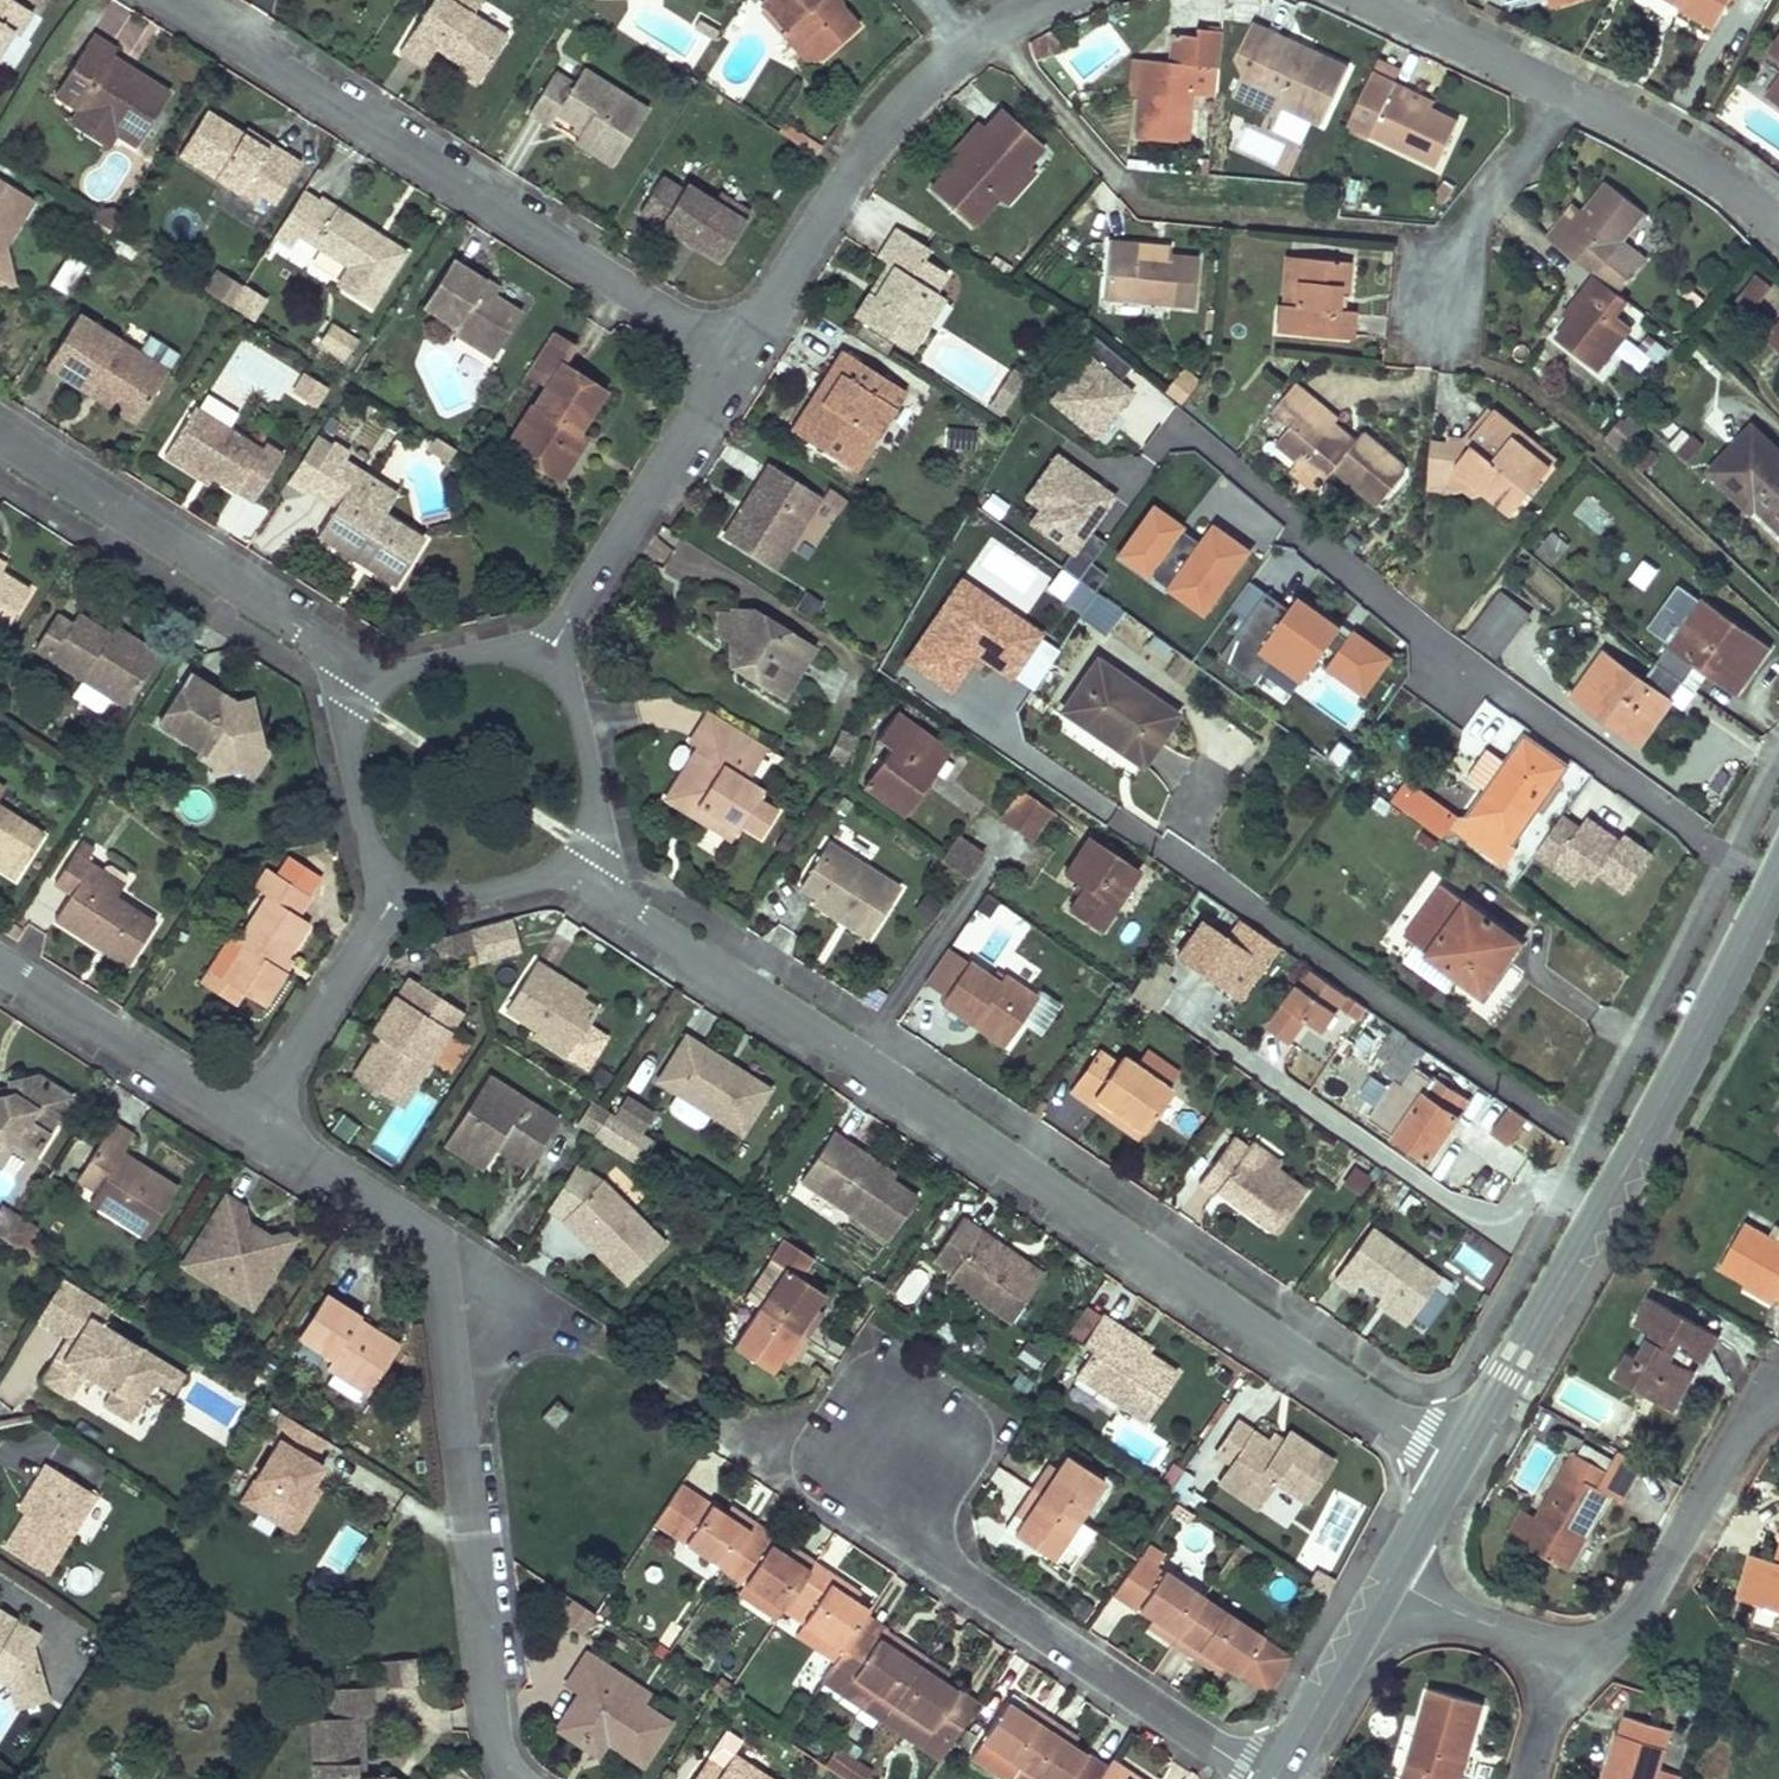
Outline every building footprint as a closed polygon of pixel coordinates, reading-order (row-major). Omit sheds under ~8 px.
[(12,29),(18,33),(32,10),(14,0),(0,0),(0,49),(12,29)] [(400,49),(422,64),(434,45),(460,63),(479,75),(503,36),(469,13),(478,0),(432,0),(400,49)] [(784,26),(778,32),(800,58),(820,56),(857,24),(836,0),(761,0),(784,26)] [(1678,6),(1713,26),(1728,0),(1682,0),(1678,6)] [(1496,16),(1500,9),(1486,2),(1481,10),(1496,16)] [(712,38),(717,30),(698,18),(693,26),(712,38)] [(1230,92),(1275,114),(1280,102),(1296,109),(1319,120),(1345,66),(1252,21),(1235,54),(1240,71),(1230,92)] [(1195,62),(1217,64),(1217,63),(1218,49),(1221,27),(1195,25),(1195,34),(1173,31),(1170,58),(1144,56),(1140,94),(1137,136),(1186,140),(1195,62)] [(134,146),(167,93),(109,55),(114,47),(91,33),(52,95),(75,109),(115,134),(134,146)] [(1061,51),(1058,38),(1040,45),(1038,58),(1061,51)] [(1377,54),(1371,67),(1394,79),(1401,66),(1377,54)] [(1140,94),(1144,56),(1132,55),(1129,93),(1140,94)] [(473,83),(479,75),(460,63),(455,72),(473,83)] [(1346,119),(1346,121),(1434,162),(1456,118),(1428,105),(1406,94),(1409,87),(1394,79),(1371,67),(1357,97),(1346,119)] [(554,70),(528,110),(547,122),(555,110),(581,127),(579,131),(615,155),(645,109),(581,68),(572,82),(554,70)] [(1767,94),(1778,102),(1778,77),(1767,94)] [(1409,87),(1406,94),(1428,105),(1431,96),(1409,87)] [(1280,102),(1275,114),(1290,122),(1296,109),(1280,102)] [(984,125),(942,172),(929,187),(968,221),(995,192),(1024,161),(1042,141),(1001,106),(984,125)] [(105,149),(115,134),(75,109),(65,125),(105,149)] [(205,109),(176,154),(253,202),(258,195),(272,203),(298,161),(252,131),(248,137),(205,109)] [(935,166),(942,172),(984,125),(978,120),(935,166)] [(816,156),(822,147),(785,123),(779,133),(816,156)] [(609,164),(615,155),(579,131),(573,140),(609,164)] [(1024,161),(995,192),(1004,199),(1032,168),(1024,161)] [(719,259),(744,219),(712,201),(684,182),(680,188),(659,175),(638,209),(686,240),(688,236),(699,242),(696,246),(719,259)] [(1582,207),(1556,241),(1596,273),(1607,259),(1629,276),(1644,257),(1623,239),(1645,211),(1605,178),(1582,207)] [(11,280),(3,246),(32,199),(0,180),(0,282),(11,280)] [(712,201),(744,219),(748,211),(717,193),(712,201)] [(297,233),(349,265),(337,286),(369,306),(405,251),(385,238),(381,244),(372,240),(377,232),(320,197),(297,233)] [(1573,200),(1546,233),(1556,241),(1582,207),(1573,200)] [(116,229),(126,213),(118,206),(104,209),(99,219),(100,219),(116,229)] [(116,229),(100,219),(92,231),(108,242),(116,229)] [(871,293),(854,320),(901,348),(936,294),(948,276),(924,261),(931,251),(899,230),(881,260),(890,265),(871,293)] [(1168,253),(1135,250),(1135,242),(1105,240),(1100,299),(1192,306),(1197,256),(1168,253)] [(1135,242),(1135,250),(1168,253),(1170,244),(1135,242)] [(51,285),(70,294),(84,261),(65,253),(51,285)] [(1292,256),(1287,306),(1296,307),(1298,280),(1302,280),(1304,258),(1292,256)] [(1296,307),(1287,306),(1281,306),(1278,331),(1352,339),(1354,312),(1345,312),(1336,311),(1337,296),(1346,297),(1349,262),(1304,258),(1302,280),(1298,280),(1296,307)] [(1607,259),(1596,273),(1605,281),(1617,290),(1629,276),(1607,259)] [(451,260),(422,305),(456,326),(452,332),(469,343),(477,332),(498,346),(519,313),(479,288),(484,281),(451,260)] [(219,268),(206,289),(253,319),(267,298),(219,268)] [(1591,294),(1573,317),(1557,337),(1594,366),(1629,322),(1614,310),(1625,296),(1617,290),(1605,281),(1596,273),(1584,289),(1591,294)] [(1753,312),(1771,288),(1755,276),(1738,299),(1753,312)] [(1709,300),(1716,290),(1699,278),(1692,286),(1709,300)] [(1584,289),(1566,311),(1573,317),(1591,294),(1584,289)] [(910,355),(945,300),(936,294),(901,348),(910,355)] [(1336,311),(1345,312),(1346,297),(1337,296),(1336,311)] [(138,413),(166,371),(76,315),(43,365),(84,390),(90,382),(138,413)] [(1765,338),(1778,351),(1778,323),(1765,338)] [(336,360),(345,345),(325,332),(316,347),(336,360)] [(477,332),(469,343),(490,357),(498,346),(477,332)] [(545,383),(506,445),(558,477),(577,447),(570,443),(578,431),(604,388),(561,361),(572,343),(554,332),(529,373),(545,383)] [(1083,356),(1048,401),(1091,434),(1126,390),(1114,381),(1128,363),(1089,332),(1075,350),(1083,356)] [(875,440),(905,393),(844,354),(833,371),(841,376),(823,406),(815,400),(793,434),(842,465),(862,432),(875,440)] [(1176,367),(1165,395),(1185,403),(1196,375),(1176,367)] [(823,406),(841,376),(833,371),(815,400),(823,406)] [(299,373),(289,390),(311,403),(321,386),(299,373)] [(1297,380),(1274,408),(1291,422),(1277,438),(1302,458),(1327,478),(1337,467),(1382,502),(1405,474),(1406,461),(1365,428),(1357,437),(1352,443),(1330,426),(1335,420),(1339,416),(1297,380)] [(132,423),(138,413),(90,382),(84,390),(132,423)] [(257,449),(225,429),(234,413),(203,394),(194,411),(190,409),(162,454),(180,465),(183,460),(250,501),(279,453),(261,442),(257,449)] [(1461,438),(1467,441),(1489,411),(1484,407),(1461,438)] [(1514,515),(1548,468),(1510,439),(1516,431),(1489,411),(1467,441),(1470,444),(1453,467),(1452,477),(1442,492),(1448,497),(1464,493),(1469,497),(1477,486),(1514,515)] [(1357,437),(1335,420),(1330,426),(1352,443),(1357,437)] [(1620,448),(1633,429),(1620,420),(1607,440),(1620,448)] [(1687,428),(1672,444),(1678,450),(1694,435),(1687,428)] [(1711,471),(1750,510),(1755,506),(1778,530),(1778,454),(1751,428),(1711,471)] [(578,431),(570,443),(577,447),(585,435),(578,431)] [(1516,431),(1510,439),(1548,468),(1554,460),(1516,431)] [(862,432),(842,465),(854,473),(875,440),(862,432)] [(456,447),(439,436),(435,434),(427,446),(431,448),(448,460),(456,447)] [(317,494),(339,459),(325,450),(303,486),(317,494)] [(1054,455),(1028,494),(1048,508),(1035,527),(1072,552),(1062,567),(1076,579),(1104,542),(1086,530),(1111,495),(1054,455)] [(1327,478),(1302,458),(1294,468),(1319,488),(1327,478)] [(392,585),(420,540),(381,515),(358,501),(371,480),(339,459),(317,494),(334,505),(315,536),(357,563),(361,556),(369,561),(365,567),(392,585)] [(776,570),(819,499),(769,468),(746,506),(755,512),(735,544),(776,570)] [(371,480),(358,501),(381,515),(394,493),(371,480)] [(999,519),(1010,503),(990,490),(980,506),(999,519)] [(1154,505),(1119,555),(1149,576),(1146,580),(1167,595),(1170,590),(1207,616),(1253,552),(1216,526),(1203,545),(1181,529),(1183,526),(1154,505)] [(735,544),(755,512),(746,506),(726,539),(735,544)] [(1568,545),(1553,533),(1538,551),(1552,564),(1568,545)] [(26,591),(0,576),(0,630),(26,591)] [(961,578),(905,658),(949,690),(976,652),(1009,675),(1039,632),(961,578)] [(1076,588),(1063,607),(1083,621),(1096,602),(1076,588)] [(1265,592),(1217,658),(1252,683),(1269,658),(1299,679),(1325,644),(1337,654),(1327,667),(1362,692),(1387,657),(1353,633),(1348,639),(1336,631),(1338,628),(1298,599),(1290,610),(1265,592)] [(811,620),(821,604),(804,593),(794,609),(811,620)] [(1502,595),(1469,636),(1493,653),(1525,612),(1502,595)] [(1699,603),(1654,663),(1681,682),(1696,664),(1709,673),(1733,689),(1764,647),(1699,603)] [(732,639),(733,609),(718,608),(717,630),(732,639)] [(783,700),(817,648),(757,609),(733,609),(732,639),(731,652),(752,652),(756,658),(745,676),(783,700)] [(123,704),(148,664),(104,636),(107,631),(77,613),(70,624),(53,613),(32,648),(123,704)] [(148,664),(155,653),(111,625),(107,631),(104,636),(148,664)] [(1166,662),(1174,650),(1155,636),(1147,648),(1166,662)] [(745,676),(756,658),(752,652),(731,652),(731,666),(745,676)] [(1681,682),(1654,663),(1640,682),(1601,655),(1572,695),(1636,742),(1681,682)] [(1093,660),(1059,710),(1140,765),(1174,715),(1093,660)] [(1695,691),(1709,673),(1696,664),(1681,682),(1695,691)] [(188,674),(158,723),(200,751),(196,758),(221,772),(232,755),(260,748),(249,698),(211,707),(212,701),(218,692),(188,674)] [(700,746),(667,799),(689,813),(695,803),(703,808),(707,822),(735,840),(765,791),(749,781),(771,745),(712,708),(692,741),(700,746)] [(905,817),(949,755),(895,717),(877,742),(890,752),(864,789),(905,817)] [(844,769),(855,742),(839,735),(828,762),(844,769)] [(1509,843),(1530,812),(1526,809),(1559,762),(1524,736),(1466,814),(1453,818),(1405,783),(1393,798),(1444,836),(1455,832),(1504,867),(1517,849),(1509,843)] [(232,755),(221,772),(235,769),(245,772),(260,748),(232,755)] [(1472,773),(1487,783),(1504,759),(1488,749),(1472,773)] [(1559,762),(1526,809),(1530,812),(1563,765),(1559,762)] [(1032,840),(1049,814),(1020,794),(1002,821),(1032,840)] [(15,879),(43,835),(0,808),(0,869),(15,879)] [(1560,816),(1533,853),(1575,883),(1582,873),(1591,879),(1596,872),(1624,891),(1650,855),(1622,836),(1618,842),(1585,818),(1578,828),(1560,816)] [(1437,857),(1446,845),(1418,825),(1409,838),(1437,857)] [(956,836),(940,859),(964,877),(981,854),(956,836)] [(1100,935),(1141,875),(1089,841),(1064,877),(1092,896),(1077,919),(1100,935)] [(869,940),(902,890),(830,844),(802,888),(818,897),(813,904),(841,922),(846,916),(854,922),(851,928),(869,940)] [(110,946),(138,963),(161,927),(122,902),(133,884),(132,883),(131,879),(116,869),(111,870),(108,876),(92,865),(100,853),(87,845),(60,887),(77,897),(60,923),(106,952),(110,946)] [(290,852),(279,869),(311,890),(322,872),(290,852)] [(267,890),(297,910),(311,890),(279,869),(270,863),(257,884),(267,890)] [(1445,889),(1408,940),(1481,992),(1518,942),(1445,889)] [(286,953),(307,917),(297,910),(267,890),(238,940),(243,942),(222,978),(242,990),(266,1004),(287,970),(279,965),(286,953)] [(1280,948),(1235,918),(1223,935),(1200,918),(1173,954),(1245,1000),(1280,948)] [(468,933),(435,941),(439,963),(480,955),(478,943),(475,931),(468,933)] [(236,1000),(242,990),(222,978),(243,942),(238,940),(231,936),(204,981),(236,1000)] [(138,963),(110,946),(106,952),(134,970),(138,963)] [(286,953),(279,965),(287,970),(294,958),(286,953)] [(588,1023),(598,1008),(581,998),(551,977),(555,970),(539,959),(508,1007),(538,1026),(572,1048),(588,1023)] [(1010,1040),(1037,999),(1002,975),(997,983),(967,963),(940,1003),(970,1024),(975,1017),(1010,1040)] [(1367,1009),(1306,968),(1270,1026),(1301,1043),(1313,1023),(1335,1038),(1352,1017),(1361,1020),(1367,1009)] [(586,990),(555,970),(551,977),(581,998),(586,990)] [(411,1089),(462,1010),(411,977),(398,997),(408,1003),(386,1038),(382,1035),(357,1074),(402,1103),(411,1089)] [(386,1038),(408,1003),(398,997),(376,1031),(382,1035),(386,1038)] [(913,1034),(921,1021),(904,1011),(896,1023),(913,1034)] [(1010,1040),(975,1017),(970,1024),(1005,1047),(1010,1040)] [(568,1054),(572,1048),(538,1026),(534,1032),(568,1054)] [(729,1071),(733,1064),(685,1034),(680,1042),(729,1071)] [(1431,1051),(1407,1034),(1384,1070),(1397,1078),(1371,1119),(1429,1159),(1460,1116),(1454,1112),(1464,1097),(1421,1066),(1432,1051),(1431,1051)] [(742,1131),(769,1086),(733,1064),(729,1071),(680,1042),(657,1081),(742,1131)] [(1147,1130),(1175,1090),(1123,1056),(1118,1063),(1100,1050),(1071,1091),(1091,1105),(1098,1095),(1147,1130)] [(1479,1101),(1486,1091),(1453,1070),(1446,1081),(1479,1101)] [(12,1145),(31,1157),(68,1097),(47,1085),(42,1093),(38,1090),(35,1077),(13,1082),(10,1083),(9,1085),(8,1086),(8,1088),(8,1091),(9,1096),(0,1098),(0,1148),(12,1145)] [(492,1172),(502,1155),(517,1131),(549,1150),(566,1122),(495,1080),(452,1149),(492,1172)] [(1140,1140),(1147,1130),(1098,1095),(1091,1105),(1140,1140)] [(1516,1143),(1529,1115),(1487,1095),(1474,1124),(1516,1143)] [(1464,1097),(1454,1112),(1460,1116),(1470,1101),(1464,1097)] [(617,1117),(644,1134),(656,1116),(629,1098),(617,1117)] [(602,1138),(616,1116),(603,1107),(588,1129),(602,1138)] [(602,1138),(601,1140),(630,1159),(646,1134),(644,1134),(617,1117),(616,1116),(602,1138)] [(147,1234),(178,1186),(142,1164),(135,1174),(116,1162),(122,1151),(133,1133),(112,1120),(84,1165),(105,1179),(99,1190),(93,1199),(147,1234)] [(517,1131),(502,1155),(534,1174),(549,1150),(517,1131)] [(848,1141),(833,1132),(819,1155),(833,1164),(848,1141)] [(644,1167),(660,1143),(646,1134),(630,1159),(644,1167)] [(1279,1230),(1308,1189),(1280,1169),(1249,1149),(1234,1138),(1203,1183),(1218,1193),(1221,1189),(1279,1230)] [(833,1164),(816,1192),(891,1239),(918,1196),(895,1181),(862,1160),(866,1153),(848,1141),(833,1164)] [(1280,1169),(1284,1163),(1253,1142),(1249,1149),(1280,1169)] [(135,1174),(142,1164),(122,1151),(116,1162),(135,1174)] [(862,1160),(895,1181),(899,1174),(866,1153),(862,1160)] [(833,1164),(819,1155),(801,1182),(816,1192),(833,1164)] [(1424,1186),(1455,1207),(1472,1219),(1489,1194),(1471,1182),(1473,1180),(1442,1159),(1424,1186)] [(582,1170),(555,1213),(568,1226),(603,1191),(582,1170)] [(603,1191),(568,1226),(583,1241),(589,1236),(611,1258),(605,1264),(632,1290),(673,1249),(609,1185),(603,1191)] [(227,1194),(184,1263),(226,1290),(231,1282),(258,1274),(269,1282),(290,1248),(271,1236),(239,1216),(245,1205),(227,1194)] [(21,1219),(3,1208),(0,1213),(0,1240),(6,1243),(21,1219)] [(21,1219),(6,1243),(23,1254),(30,1242),(39,1227),(22,1216),(21,1219)] [(1013,1321),(1040,1281),(977,1238),(983,1230),(964,1217),(936,1258),(953,1270),(949,1277),(1013,1321)] [(1747,1282),(1775,1298),(1778,1300),(1778,1243),(1746,1224),(1721,1267),(1747,1282)] [(271,1236),(290,1248),(295,1239),(280,1229),(271,1236)] [(1470,1229),(1449,1257),(1488,1286),(1509,1258),(1470,1229)] [(1040,1281),(1046,1272),(983,1230),(977,1238),(1040,1281)] [(1412,1320),(1442,1279),(1373,1230),(1338,1279),(1355,1291),(1360,1283),(1382,1299),(1412,1320)] [(589,1236),(583,1241),(605,1264),(611,1258),(589,1236)] [(786,1266),(759,1305),(807,1336),(821,1316),(812,1310),(824,1291),(801,1276),(815,1256),(814,1256),(796,1245),(785,1237),(771,1257),(786,1266)] [(37,1262),(44,1250),(30,1242),(23,1254),(37,1262)] [(759,1305),(786,1266),(771,1257),(745,1296),(759,1305)] [(254,1307),(269,1282),(258,1274),(231,1282),(226,1290),(254,1307)] [(182,1371),(99,1321),(108,1306),(59,1276),(35,1316),(65,1335),(61,1341),(76,1350),(68,1363),(53,1354),(38,1378),(66,1395),(81,1372),(109,1389),(101,1403),(128,1419),(151,1382),(156,1381),(171,1390),(182,1371)] [(1775,1298),(1747,1282),(1744,1287),(1772,1304),(1775,1298)] [(368,1391),(391,1354),(351,1330),(360,1315),(324,1292),(298,1334),(331,1355),(325,1364),(368,1391)] [(1407,1328),(1412,1320),(1382,1299),(1377,1306),(1407,1328)] [(1617,1377),(1648,1395),(1657,1380),(1662,1382),(1659,1388),(1681,1400),(1697,1373),(1684,1366),(1690,1355),(1708,1365),(1723,1339),(1653,1299),(1639,1324),(1654,1333),(1640,1358),(1630,1353),(1617,1377)] [(759,1305),(733,1344),(771,1370),(784,1351),(793,1357),(807,1336),(759,1305)] [(638,1307),(628,1317),(643,1328),(652,1315),(638,1307)] [(1104,1313),(1083,1344),(1094,1352),(1079,1374),(1148,1420),(1179,1375),(1150,1354),(1120,1334),(1125,1326),(1104,1313)] [(391,1354),(400,1340),(360,1315),(351,1330),(391,1354)] [(1150,1354),(1155,1347),(1125,1326),(1120,1334),(1150,1354)] [(76,1350),(61,1341),(53,1354),(68,1363),(76,1350)] [(1036,1369),(1048,1352),(1031,1341),(1019,1358),(1036,1369)] [(1657,1380),(1648,1395),(1675,1410),(1681,1400),(1659,1388),(1662,1382),(1657,1380)] [(171,1390),(156,1381),(151,1382),(128,1419),(146,1430),(171,1390)] [(328,1441),(280,1411),(264,1438),(274,1444),(239,1500),(295,1534),(323,1489),(315,1484),(327,1465),(317,1459),(328,1441)] [(1308,1499),(1334,1460),(1291,1431),(1286,1438),(1279,1448),(1269,1441),(1237,1421),(1217,1452),(1234,1462),(1221,1481),(1259,1506),(1277,1479),(1308,1499)] [(1279,1448),(1286,1438),(1276,1430),(1269,1441),(1279,1448)] [(1585,1443),(1578,1456),(1611,1474),(1618,1461),(1585,1443)] [(1048,1470),(1034,1491),(1052,1503),(1079,1521),(1106,1481),(1068,1456),(1055,1474),(1048,1470)] [(1569,1571),(1584,1545),(1578,1541),(1594,1514),(1600,1517),(1612,1496),(1602,1489),(1611,1474),(1578,1456),(1526,1546),(1569,1571)] [(94,1492),(46,1461),(36,1479),(42,1483),(25,1509),(4,1544),(46,1571),(94,1492)] [(1166,1493),(1182,1468),(1173,1462),(1157,1487),(1166,1493)] [(1194,1476),(1182,1468),(1166,1493),(1176,1500),(1177,1501),(1194,1476)] [(42,1483),(36,1479),(19,1505),(25,1509),(42,1483)] [(725,1570),(756,1524),(736,1510),(730,1518),(710,1506),(680,1485),(654,1522),(685,1543),(725,1570)] [(1052,1503),(1034,1491),(1021,1510),(1028,1516),(1015,1534),(1053,1560),(1079,1521),(1052,1503)] [(1578,1541),(1584,1545),(1600,1517),(1594,1514),(1578,1541)] [(725,1570),(745,1584),(785,1609),(815,1563),(795,1549),(788,1558),(770,1546),(775,1538),(755,1525),(725,1570)] [(1257,1553),(1241,1543),(1232,1556),(1248,1566),(1257,1553)] [(1740,1599),(1778,1609),(1778,1562),(1752,1555),(1740,1599)] [(1151,1630),(1172,1645),(1196,1610),(1203,1598),(1164,1573),(1138,1556),(1136,1559),(1114,1593),(1139,1610),(1156,1621),(1151,1630)] [(815,1563),(785,1609),(805,1623),(844,1649),(859,1626),(865,1616),(868,1612),(844,1596),(850,1585),(815,1563)] [(745,1584),(738,1594),(778,1620),(785,1609),(745,1584)] [(578,1602),(570,1597),(557,1616),(565,1622),(578,1602)] [(1262,1639),(1223,1612),(1203,1598),(1196,1610),(1172,1645),(1212,1672),(1219,1664),(1237,1676),(1262,1639)] [(578,1602),(565,1622),(578,1630),(591,1610),(578,1602)] [(607,1604),(601,1614),(612,1622),(619,1612),(607,1604)] [(10,1627),(17,1616),(0,1605),(0,1620),(10,1627)] [(10,1679),(16,1703),(46,1695),(33,1643),(41,1630),(17,1616),(10,1627),(0,1620),(0,1673),(10,1679)] [(859,1626),(898,1651),(903,1642),(865,1616),(859,1626)] [(805,1623),(798,1634),(836,1660),(844,1649),(805,1623)] [(554,1729),(583,1748),(592,1733),(605,1742),(639,1764),(666,1722),(639,1705),(607,1685),(615,1673),(582,1652),(562,1684),(577,1693),(554,1729)] [(924,1656),(893,1702),(932,1727),(957,1690),(938,1678),(944,1669),(924,1656)] [(383,1668),(379,1668),(382,1691),(412,1688),(408,1664),(383,1668)] [(833,1664),(823,1682),(882,1719),(893,1702),(853,1676),(834,1664),(833,1664)] [(615,1673),(607,1685),(639,1705),(646,1693),(615,1673)] [(718,1691),(728,1697),(735,1686),(725,1680),(718,1691)] [(1405,1778),(1464,1778),(1464,1777),(1458,1775),(1467,1748),(1471,1749),(1484,1703),(1432,1688),(1405,1778)] [(941,1757),(977,1704),(957,1690),(932,1727),(893,1702),(882,1719),(941,1757)] [(336,1694),(336,1723),(363,1721),(373,1721),(371,1692),(336,1694)] [(1007,1703),(980,1742),(1020,1768),(1052,1720),(1031,1707),(1025,1715),(1007,1703)] [(1390,1752),(1407,1756),(1415,1719),(1398,1716),(1390,1752)] [(1601,1778),(1657,1778),(1659,1770),(1671,1731),(1622,1717),(1616,1734),(1615,1734),(1601,1778)] [(1105,1767),(1067,1742),(1072,1734),(1052,1720),(1020,1768),(1037,1778),(1097,1778),(1105,1767)] [(316,1778),(360,1778),(359,1763),(366,1762),(363,1721),(336,1723),(320,1724),(313,1731),(316,1778)] [(737,1739),(722,1729),(701,1759),(718,1769),(728,1753),(737,1739)] [(592,1733),(583,1748),(596,1756),(605,1742),(592,1733)] [(970,1759),(1002,1778),(1013,1778),(1014,1778),(1020,1768),(980,1742),(970,1759)] [(840,1751),(828,1769),(842,1777),(848,1769),(854,1761),(840,1751)] [(728,1753),(718,1769),(701,1759),(688,1778),(766,1778),(728,1753)] [(1097,1778),(1140,1778),(1111,1760),(1105,1767),(1097,1778)] [(842,1777),(844,1778),(866,1778),(871,1772),(854,1761),(848,1769),(842,1777)] [(1015,1778),(1037,1778),(1020,1768),(1014,1778),(1015,1778)] [(1657,1778),(1664,1778),(1666,1772),(1659,1770),(1657,1778)]
